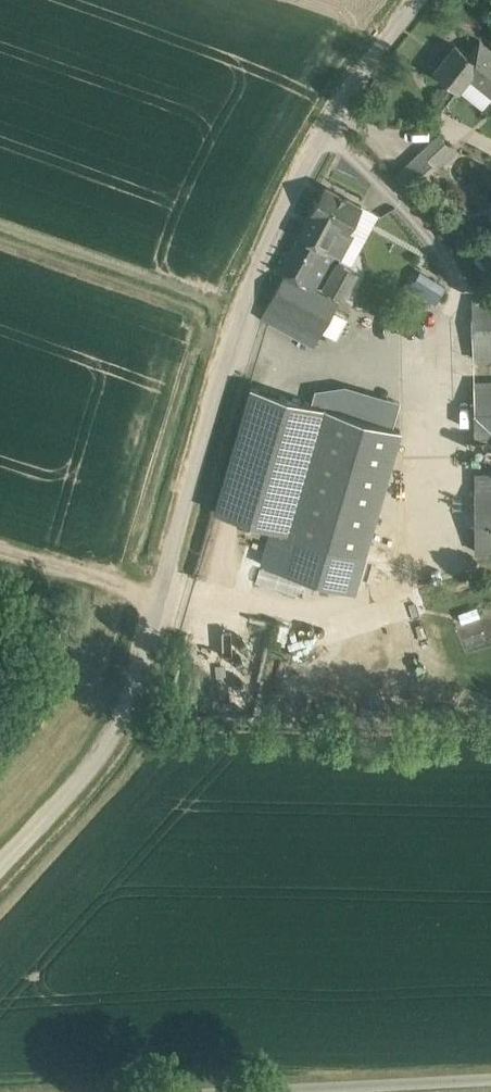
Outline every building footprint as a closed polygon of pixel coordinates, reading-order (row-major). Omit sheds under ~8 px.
[(435,70),(452,83),(459,89),(469,77),(490,95),(490,48),(480,39),(468,54),(456,44),(435,70)] [(395,174),(409,189),(435,166),(433,164),(451,148),(438,134),(421,150),(395,174)] [(362,205),(326,186),(280,272),(284,274),(261,315),(272,321),(271,322),(314,345),(338,304),(325,297),(326,295),(316,290),(335,254),(342,258),(354,234),(348,230),(362,205)] [(356,273),(336,262),(321,288),(342,300),(356,273)] [(412,292),(441,301),(447,280),(418,271),(412,292)] [(473,357),(490,357),(490,300),(472,300),(473,357)] [(475,439),(490,439),(490,381),(474,382),(475,439)] [(271,527),(364,554),(401,429),(250,387),(213,510),(271,527)] [(471,472),(473,551),(490,551),(490,471),(471,472)] [(271,527),(261,563),(354,590),(364,554),(271,527)]
